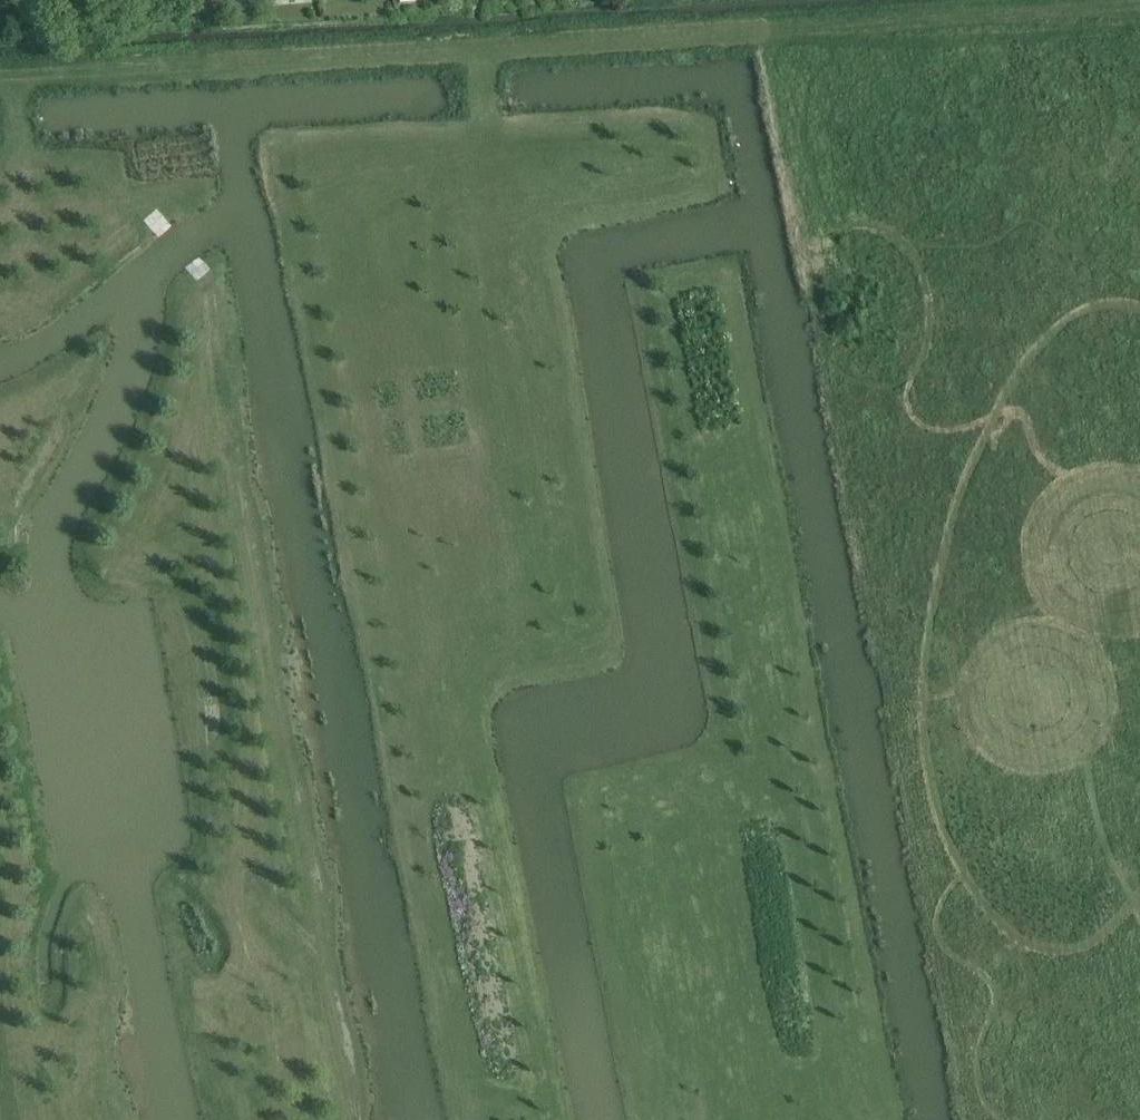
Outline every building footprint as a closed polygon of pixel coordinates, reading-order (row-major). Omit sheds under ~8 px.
[(38,17),(19,18),(19,27),(39,26),(38,17)]
